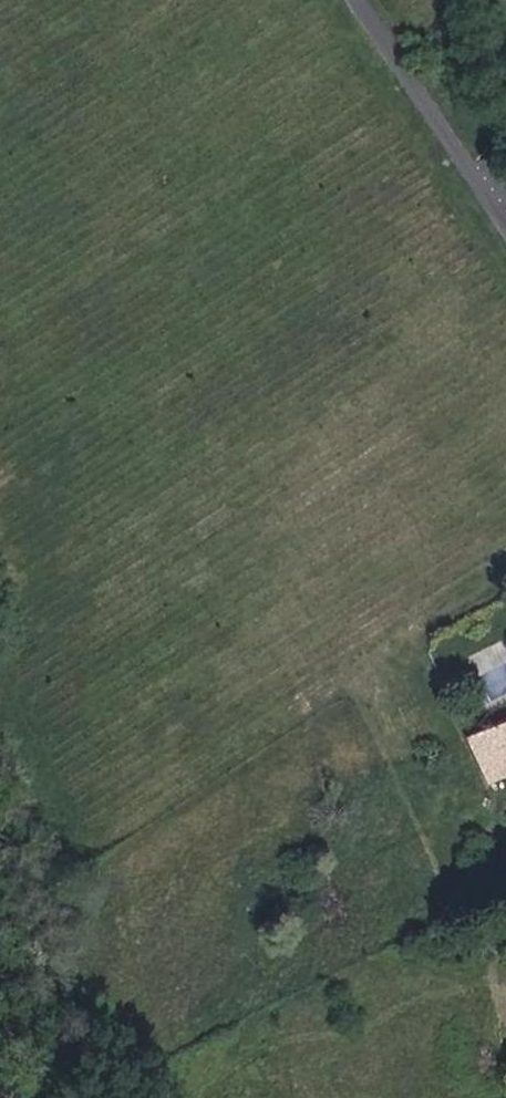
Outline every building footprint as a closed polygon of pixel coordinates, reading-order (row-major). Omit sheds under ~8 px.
[(469,739),(487,779),(505,771),(505,722),(469,739)]
